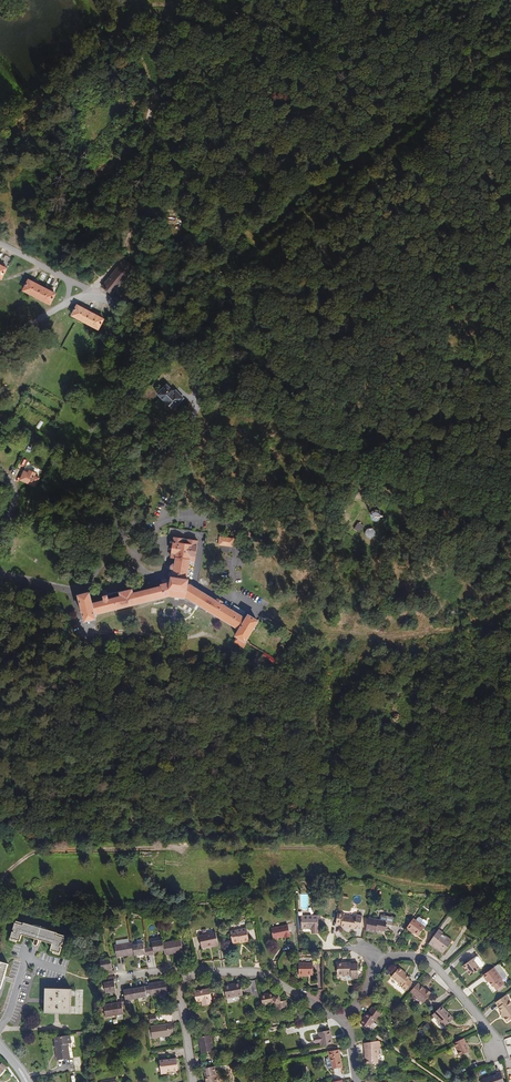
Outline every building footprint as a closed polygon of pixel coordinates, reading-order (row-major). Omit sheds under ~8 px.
[(124,284),(130,275),(137,266),(125,258),(103,285),(115,295),(124,284)] [(50,304),(51,302),(55,294),(51,292),(53,290),(48,287),(47,289),(40,286),(41,284),(35,280),(34,283),(29,280),(26,285),(24,290),(50,304)] [(88,312),(89,309),(83,305),(81,308),(78,306),(74,313),(73,316),(98,330),(104,320),(100,318),(101,317),(101,316),(95,312),(94,315),(88,312)] [(171,408),(182,398),(177,392),(176,394),(165,383),(156,392),(171,408)] [(38,478),(34,476),(35,473),(28,470),(26,473),(21,471),(17,481),(34,488),(38,478)] [(372,524),(373,527),(376,528),(379,528),(382,526),(383,523),(382,520),(380,518),(377,517),(374,518),(372,521),(372,524)] [(364,526),(358,523),(354,530),(360,534),(364,526)] [(368,538),(370,539),(373,539),(375,537),(375,535),(375,532),(373,531),(370,531),(368,532),(367,534),(367,536),(368,538)] [(119,600),(108,603),(107,599),(102,600),(103,604),(92,607),(88,597),(76,600),(83,627),(96,625),(95,619),(169,600),(177,601),(185,603),(236,634),(237,635),(235,637),(233,643),(240,648),(246,644),(251,640),(259,627),(244,617),(242,621),(222,608),(223,606),(217,602),(216,604),(188,588),(189,583),(187,582),(189,564),(194,563),(197,547),(198,546),(199,541),(188,540),(188,545),(184,544),(184,540),(173,537),(169,560),(174,561),(173,565),(170,567),(170,571),(173,574),(172,581),(171,580),(169,585),(162,586),(159,587),(159,589),(134,595),(132,592),(118,596),(119,600)] [(230,538),(223,538),(219,537),(218,545),(233,548),(234,539),(230,538)] [(272,661),(260,654),(259,657),(270,664),(272,661)] [(345,913),(339,912),(338,924),(343,925),(351,926),(351,928),(357,929),(357,927),(363,928),(364,916),(358,915),(358,918),(345,916),(345,913)] [(314,927),(314,928),(315,932),(320,932),(320,916),(306,916),(306,927),(314,927)] [(383,921),(371,919),(368,931),(378,934),(378,931),(387,933),(389,923),(392,923),(393,923),(394,919),(393,918),(384,916),(383,921)] [(420,918),(418,921),(427,927),(430,923),(429,922),(426,920),(425,920),(422,918),(420,918)] [(418,921),(415,919),(408,928),(415,934),(416,932),(421,935),(427,927),(418,921)] [(11,932),(9,939),(18,942),(21,941),(23,937),(33,940),(32,943),(32,944),(32,945),(33,946),(34,947),(35,947),(36,947),(39,946),(40,942),(51,945),(49,951),(58,954),(62,952),(66,938),(63,938),(55,936),(56,933),(22,923),(20,925),(13,923),(11,931),(12,931),(12,933),(11,932)] [(289,925),(272,929),(275,940),(280,939),(279,937),(285,936),(286,937),(292,936),(289,925)] [(247,927),(231,931),(234,942),(244,940),(244,942),(250,940),(247,927)] [(445,933),(440,930),(430,944),(436,947),(436,946),(440,949),(439,950),(445,954),(452,944),(443,936),(445,934),(445,933)] [(216,932),(199,936),(203,947),(219,943),(216,932)] [(454,941),(445,934),(443,936),(452,944),(454,941)] [(153,941),(148,942),(150,952),(155,951),(155,949),(165,948),(164,940),(163,938),(153,940),(153,941)] [(182,938),(164,940),(165,948),(165,951),(183,948),(182,938)] [(135,951),(133,943),(133,940),(114,943),(117,954),(135,951)] [(143,942),(133,943),(135,951),(135,952),(145,951),(146,952),(150,952),(148,942),(144,943),(143,942)] [(111,956),(100,958),(102,968),(107,967),(108,971),(116,970),(115,965),(112,965),(111,956)] [(478,956),(474,959),(482,969),(486,966),(478,956)] [(482,969),(474,959),(464,966),(467,970),(468,970),(469,972),(469,973),(472,976),(482,969)] [(1,988),(8,965),(9,962),(0,960),(0,988),(1,988)] [(315,962),(300,963),(301,975),(315,975),(315,962)] [(345,965),(345,963),(339,963),(339,976),(353,976),(353,979),(360,979),(360,965),(353,965),(353,963),(348,963),(347,965),(345,965)] [(508,977),(500,965),(496,968),(504,980),(508,977)] [(404,972),(405,971),(401,968),(393,977),(405,987),(404,988),(408,991),(415,983),(411,980),(412,978),(408,975),(404,972)] [(504,980),(496,968),(484,976),(487,980),(488,979),(494,988),(495,987),(498,991),(499,990),(505,986),(506,985),(503,981),(504,980)] [(116,973),(109,975),(110,979),(104,980),(107,993),(117,991),(115,978),(117,977),(116,973)] [(150,983),(152,993),(152,995),(170,992),(167,978),(150,981),(150,983)] [(224,983),(226,996),(243,994),(241,981),(224,983)] [(135,986),(137,997),(147,995),(147,993),(152,993),(150,983),(135,986)] [(428,990),(419,983),(418,984),(427,991),(428,990)] [(418,984),(412,991),(425,1003),(432,996),(431,995),(433,993),(429,989),(428,990),(427,991),(418,984)] [(126,998),(137,997),(135,986),(124,988),(126,995),(121,996),(121,1000),(103,1004),(105,1013),(123,1011),(122,1002),(126,1001),(126,998)] [(210,988),(195,991),(197,1001),(203,1000),(204,1004),(212,1003),(211,999),(213,998),(210,988)] [(44,1001),(44,1014),(70,1015),(71,990),(44,990),(44,1001)] [(274,992),(262,994),(264,1005),(276,1003),(275,996),(274,992)] [(280,995),(275,996),(276,1003),(277,1008),(282,1012),(286,1010),(288,1007),(287,1000),(282,1001),(280,995)] [(507,996),(497,1003),(501,1008),(500,1009),(504,1014),(506,1017),(505,1018),(509,1023),(510,1021),(510,1002),(510,1001),(507,996)] [(455,1019),(443,1006),(433,1016),(446,1028),(455,1019)] [(361,1023),(370,1030),(377,1019),(378,1020),(383,1013),(374,1007),(368,1014),(361,1023)] [(172,1024),(151,1027),(152,1037),(170,1035),(170,1034),(174,1033),(172,1024)] [(320,1032),(323,1047),(334,1044),(332,1031),(320,1032)] [(213,1034),(200,1036),(202,1052),(213,1050),(212,1043),(214,1043),(213,1034)] [(69,1036),(55,1037),(57,1059),(68,1058),(67,1043),(70,1043),(69,1036)] [(471,1052),(464,1039),(454,1044),(461,1057),(471,1052)] [(383,1047),(383,1043),(380,1041),(365,1044),(365,1050),(368,1050),(368,1058),(368,1064),(379,1064),(379,1055),(383,1054),(383,1049),(381,1049),(381,1047),(383,1047)] [(341,1058),(339,1051),(330,1053),(331,1058),(332,1058),(335,1069),(344,1068),(342,1058),(341,1058)] [(177,1059),(160,1060),(161,1074),(167,1073),(167,1071),(178,1070),(177,1059)] [(203,1068),(206,1081),(218,1081),(215,1066),(203,1068)] [(500,1071),(495,1072),(495,1074),(479,1077),(480,1081),(502,1081),(500,1071)]
